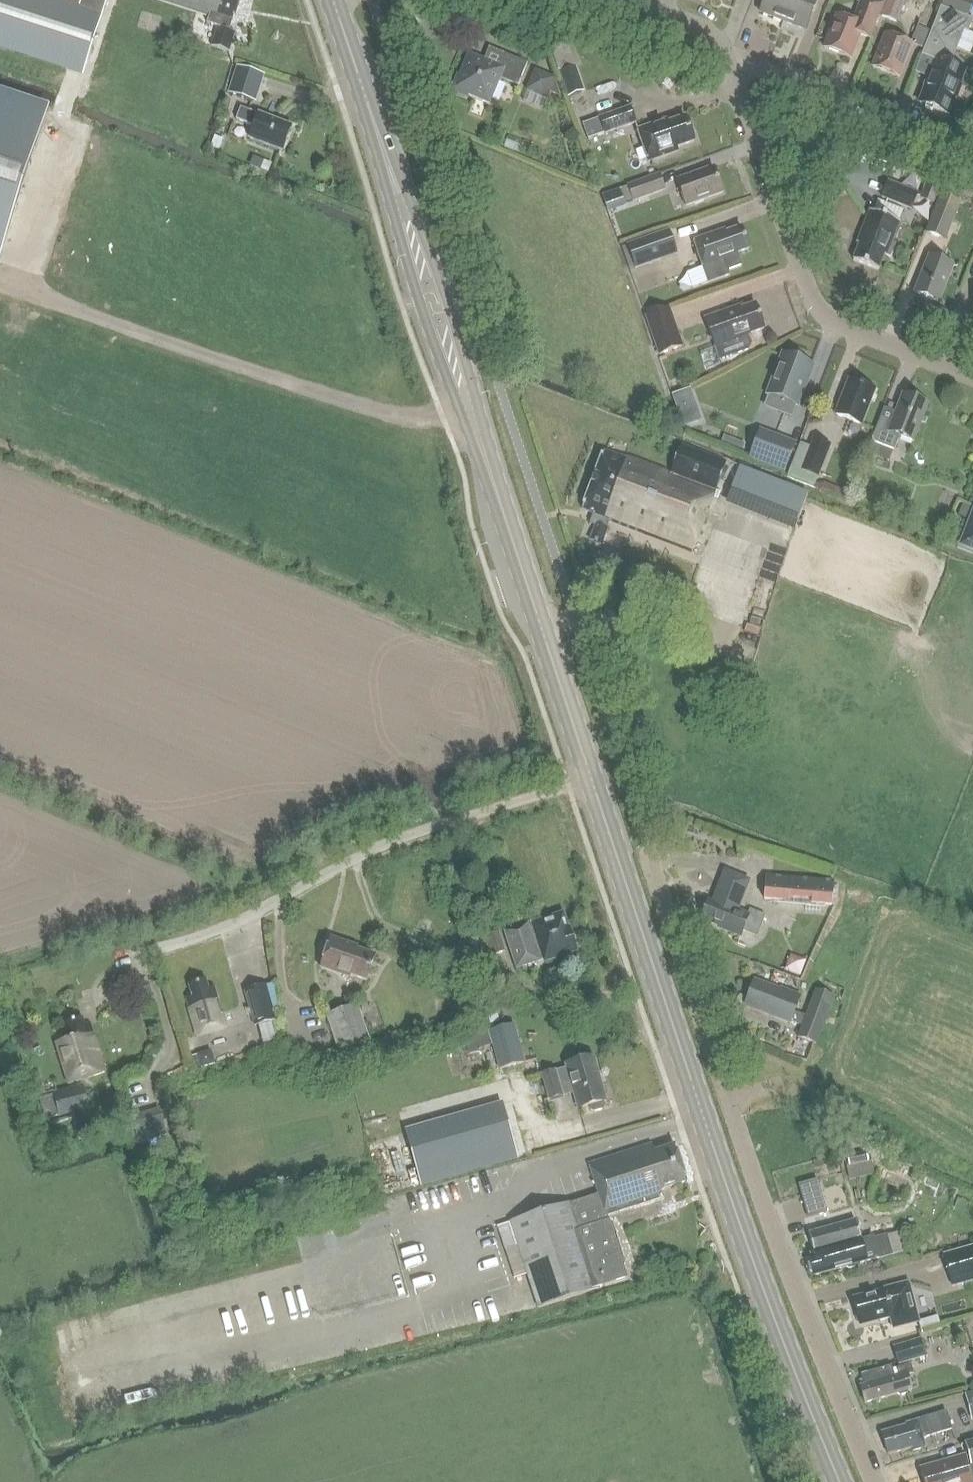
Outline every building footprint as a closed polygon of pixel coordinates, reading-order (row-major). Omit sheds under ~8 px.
[(68,0),(0,0),(0,46),(84,73),(103,11),(101,11),(105,0),(81,0),(80,4),(68,0)] [(207,17),(205,23),(217,27),(211,46),(228,51),(234,32),(229,30),(239,0),(155,0),(207,17)] [(783,22),(791,0),(765,0),(760,13),(783,22)] [(783,22),(806,30),(818,0),(791,0),(783,22)] [(837,15),(824,48),(850,58),(859,35),(870,39),(883,3),(875,0),(861,0),(853,21),(837,15)] [(905,0),(887,0),(880,16),(896,22),(905,0)] [(941,6),(969,17),(972,7),(972,4),(963,0),(944,0),(941,6)] [(965,71),(950,65),(969,18),(941,7),(922,55),(935,61),(919,102),(926,105),(925,108),(932,111),(933,108),(948,114),(954,99),(956,99),(962,86),(960,85),(965,71)] [(899,77),(911,44),(885,34),(872,67),(899,77)] [(489,104),(499,78),(517,86),(527,63),(501,53),(496,66),(468,54),(460,75),(457,74),(450,91),(467,98),(468,95),(489,104)] [(559,72),(567,97),(584,92),(575,66),(559,72)] [(256,102),(264,75),(235,67),(227,94),(256,102)] [(525,91),(547,99),(549,92),(553,82),(555,78),(533,70),(525,91)] [(553,82),(549,92),(560,97),(556,83),(553,82)] [(46,111),(0,96),(0,254),(46,111)] [(604,134),(636,123),(630,106),(598,117),(604,134)] [(240,109),(236,121),(254,127),(249,139),(282,151),(291,127),(240,109)] [(667,120),(637,130),(648,161),(678,151),(677,147),(694,141),(685,117),(668,123),(667,120)] [(686,206),(723,193),(714,167),(677,181),(686,206)] [(627,186),(633,200),(662,190),(657,176),(627,186)] [(917,194),(888,182),(882,197),(911,208),(917,194)] [(624,203),(632,200),(627,186),(619,189),(624,203)] [(934,202),(938,191),(924,186),(920,197),(934,202)] [(960,203),(942,195),(926,232),(945,240),(960,203)] [(860,235),(863,236),(853,260),(878,270),(884,255),(886,256),(899,221),(870,210),(860,235)] [(724,230),(693,241),(707,283),(728,275),(727,271),(742,265),(737,253),(749,249),(741,227),(725,233),(724,230)] [(674,247),(669,230),(627,245),(635,268),(660,259),(658,253),(674,247)] [(939,303),(953,266),(929,256),(914,293),(939,303)] [(750,337),(749,334),(764,329),(756,304),(730,313),(729,310),(705,319),(720,360),(748,350),(751,344),(749,337),(750,337)] [(683,346),(669,307),(644,316),(658,355),(683,346)] [(780,413),(792,417),(811,365),(784,355),(779,368),(776,367),(771,382),(774,383),(769,396),(784,401),(780,413)] [(875,390),(849,380),(835,415),(861,425),(875,390)] [(871,441),(873,442),(869,451),(889,459),(893,449),(894,450),(899,436),(914,442),(928,404),(902,394),(895,412),(884,408),(871,441)] [(796,444),(759,430),(749,458),(786,472),(796,444)] [(801,470),(818,477),(830,445),(814,438),(801,470)] [(680,446),(671,472),(715,488),(724,462),(680,446)] [(589,523),(596,526),(606,529),(609,522),(692,553),(715,492),(624,457),(623,459),(604,451),(582,509),(593,513),(589,523)] [(730,504),(799,529),(813,491),(744,466),(730,504)] [(963,542),(972,546),(972,516),(963,542)] [(596,526),(591,541),(600,545),(606,529),(596,526)] [(717,928),(738,936),(740,931),(757,938),(765,916),(749,910),(748,913),(737,908),(748,881),(724,872),(713,903),(708,901),(701,919),(718,926),(717,928)] [(832,907),(834,881),(766,875),(763,901),(788,904),(789,899),(812,901),(811,905),(832,907)] [(545,957),(546,959),(578,947),(575,936),(572,937),(569,928),(567,929),(562,914),(543,920),(543,918),(531,922),(532,923),(505,932),(519,967),(545,957)] [(480,958),(505,951),(499,931),(485,935),(486,940),(480,942),(481,944),(462,936),(456,948),(480,958)] [(340,972),(366,980),(374,955),(349,947),(349,944),(331,938),(321,968),(339,974),(340,972)] [(208,988),(205,980),(189,985),(192,995),(185,997),(197,1036),(226,1028),(214,987),(208,988)] [(780,991),(754,982),(745,1005),(790,1022),(801,1026),(797,1037),(816,1044),(834,998),(815,990),(805,1017),(794,1012),(800,997),(780,990),(780,991)] [(266,985),(244,991),(255,1026),(263,1023),(269,1042),(282,1038),(276,1019),(266,985)] [(340,1053),(369,1043),(357,1005),(327,1015),(340,1053)] [(69,1039),(55,1043),(67,1085),(104,1074),(90,1025),(83,1027),(81,1018),(64,1023),(69,1039)] [(514,1025),(489,1032),(499,1069),(524,1062),(514,1025)] [(197,1055),(201,1068),(215,1064),(212,1051),(197,1055)] [(603,1102),(605,1101),(592,1057),(565,1065),(566,1068),(554,1072),(554,1070),(541,1074),(549,1100),(562,1096),(559,1088),(571,1084),(579,1109),(589,1106),(590,1111),(594,1112),(602,1110),(605,1106),(603,1102)] [(88,1109),(81,1086),(58,1093),(65,1116),(88,1109)] [(502,1104),(463,1115),(479,1169),(517,1158),(502,1104)] [(589,1164),(599,1195),(593,1196),(588,1205),(574,1209),(572,1203),(510,1223),(538,1310),(599,1290),(598,1289),(627,1280),(624,1271),(626,1265),(613,1227),(609,1224),(606,1216),(663,1199),(660,1190),(687,1182),(676,1147),(655,1154),(652,1145),(589,1164)] [(846,1155),(848,1167),(868,1162),(866,1151),(846,1155)] [(819,1181),(800,1187),(802,1196),(822,1191),(819,1181)] [(903,1251),(898,1232),(874,1239),(873,1237),(861,1240),(856,1220),(808,1234),(814,1253),(810,1254),(811,1257),(809,1258),(810,1263),(808,1266),(810,1271),(813,1273),(814,1276),(903,1251)] [(972,1281),(972,1246),(943,1254),(952,1287),(972,1281)] [(860,1325),(879,1320),(879,1322),(889,1319),(891,1330),(919,1323),(909,1282),(884,1288),(885,1291),(853,1299),(860,1325)] [(926,1357),(921,1340),(894,1347),(898,1364),(926,1357)] [(911,1369),(916,1368),(914,1363),(891,1370),(891,1367),(870,1373),(862,1375),(865,1385),(860,1386),(865,1402),(911,1390),(907,1376),(913,1374),(911,1369)] [(965,1395),(972,1421),(972,1392),(965,1395)] [(882,1433),(888,1455),(913,1449),(913,1451),(926,1448),(923,1439),(952,1430),(946,1411),(905,1423),(906,1427),(882,1433)] [(963,1457),(920,1469),(923,1481),(971,1481),(963,1457)]
